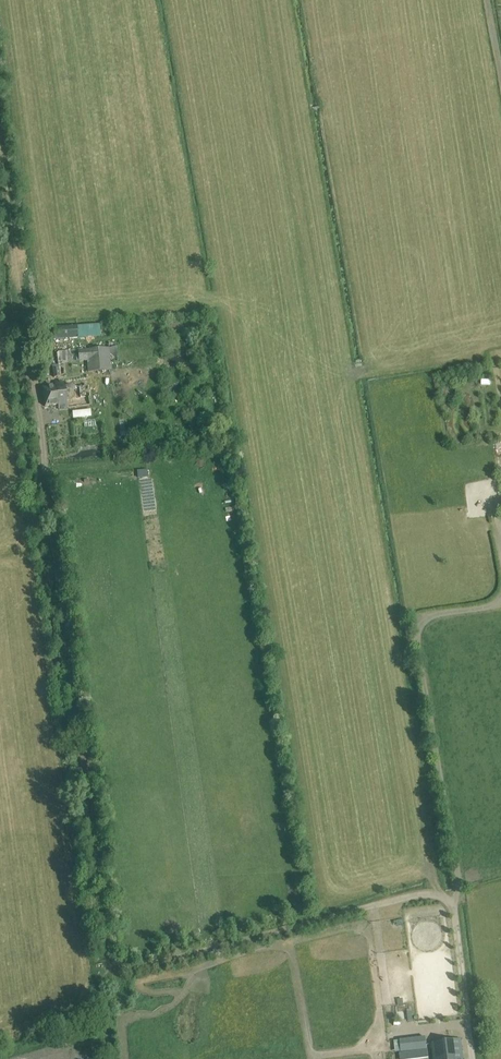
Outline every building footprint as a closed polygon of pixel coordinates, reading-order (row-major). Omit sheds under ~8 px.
[(54,340),(78,338),(77,326),(53,328),(54,340)] [(111,370),(109,348),(78,350),(79,362),(87,361),(88,372),(111,370)] [(58,410),(89,405),(85,378),(54,383),(55,386),(42,388),(45,407),(58,405),(58,410)] [(77,418),(96,415),(95,408),(76,410),(77,418)] [(78,421),(81,433),(101,430),(99,418),(78,421)] [(398,1039),(401,1058),(413,1058),(412,1051),(426,1049),(424,1037),(398,1039)] [(461,1038),(431,1042),(433,1058),(463,1058),(461,1038)]
